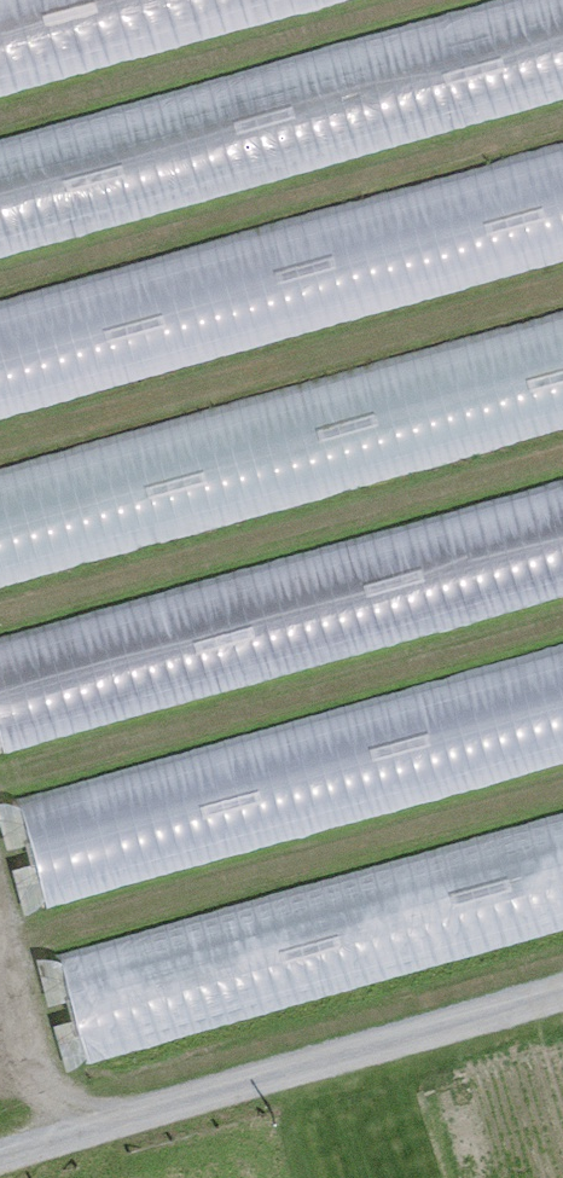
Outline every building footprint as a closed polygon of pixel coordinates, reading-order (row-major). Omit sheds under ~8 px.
[(0,142),(0,257),(562,99),(562,0),(507,0),(0,142)] [(342,0),(0,0),(0,96),(342,0)] [(0,303),(0,417),(562,259),(562,145),(0,303)] [(0,471),(0,585),(562,427),(562,313),(0,471)] [(0,637),(0,737),(4,750),(562,593),(562,479),(0,637)] [(17,801),(47,907),(562,762),(562,647),(17,801)] [(60,955),(90,1061),(562,928),(562,814),(60,955)]
